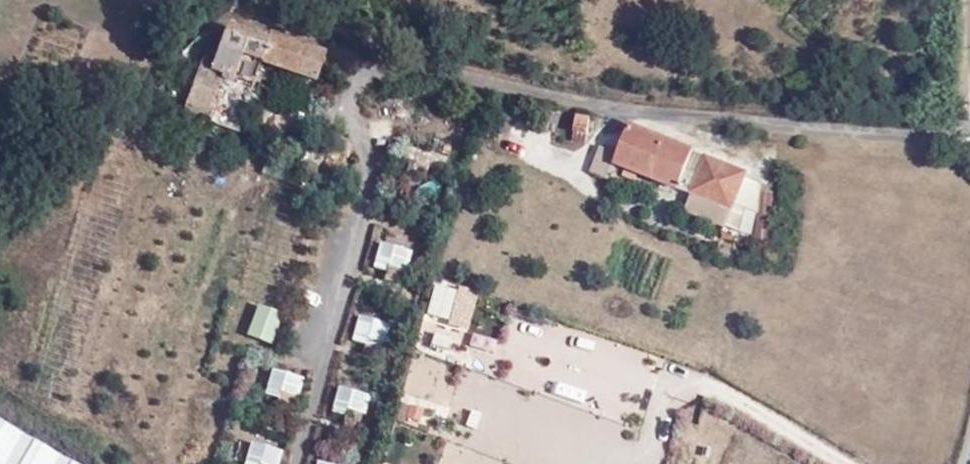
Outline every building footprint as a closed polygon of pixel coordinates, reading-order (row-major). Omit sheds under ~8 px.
[(222,31),(215,53),(202,49),(186,107),(240,122),(260,53),(316,72),(325,44),(269,27),(267,31),(234,20),(230,32),(222,31)] [(595,115),(579,112),(576,138),(591,141),(595,115)] [(764,176),(632,118),(615,161),(692,193),(689,210),(774,243),(778,187),(763,184),(764,176)] [(409,144),(406,160),(444,167),(447,152),(409,144)] [(405,270),(410,252),(378,243),(371,267),(386,271),(388,265),(405,270)] [(271,342),(283,309),(258,300),(246,333),(271,342)] [(383,343),(389,325),(357,315),(350,340),(364,344),(366,338),(383,343)] [(301,394),(305,372),(270,365),(265,392),(279,395),(283,390),(301,394)] [(363,414),(369,396),(337,387),(330,411),(344,415),(346,409),(363,414)] [(0,419),(0,463),(78,463),(0,419)] [(253,440),(245,463),(260,463),(261,460),(272,463),(279,463),(283,450),(253,440)]
